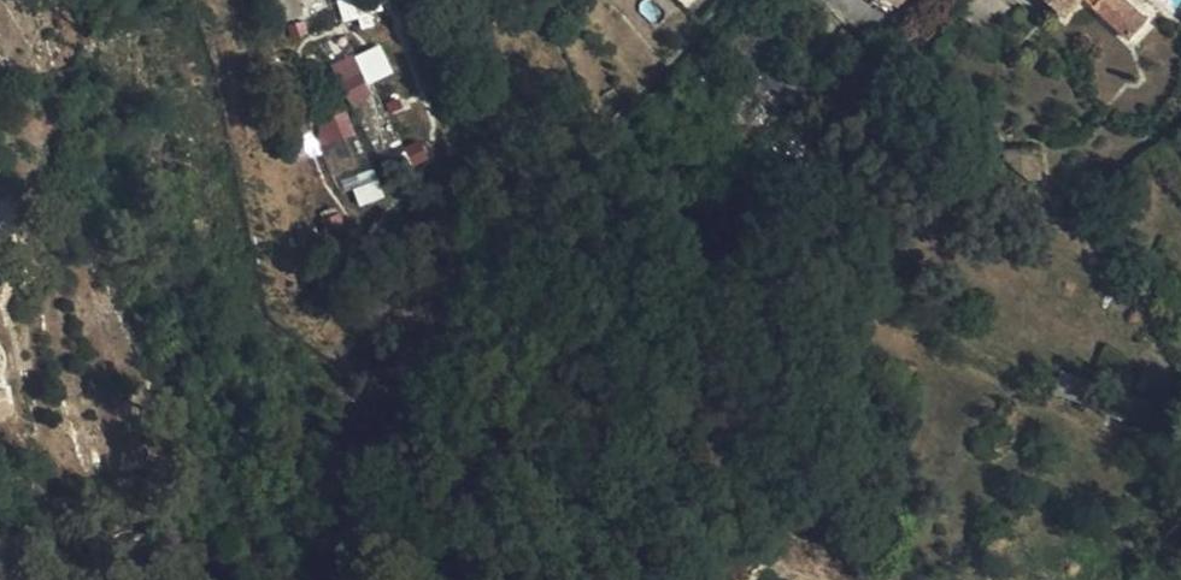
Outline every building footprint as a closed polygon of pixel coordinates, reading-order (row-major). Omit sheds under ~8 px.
[(309,15),(305,0),(273,0),(278,22),(309,15)] [(1060,8),(1068,15),(1079,3),(1081,0),(1051,0),(1060,8)] [(1132,38),(1149,19),(1129,0),(1091,0),(1132,38)] [(347,101),(396,77),(378,42),(329,66),(347,101)] [(324,148),(355,132),(344,110),(313,126),(324,148)] [(1042,147),(1005,149),(1006,160),(1031,180),(1044,178),(1042,147)] [(806,181),(781,157),(769,171),(795,194),(806,181)] [(6,418),(5,414),(12,412),(6,386),(0,387),(0,419),(6,418)] [(1152,441),(1137,436),(1134,444),(1148,449),(1152,441)]
